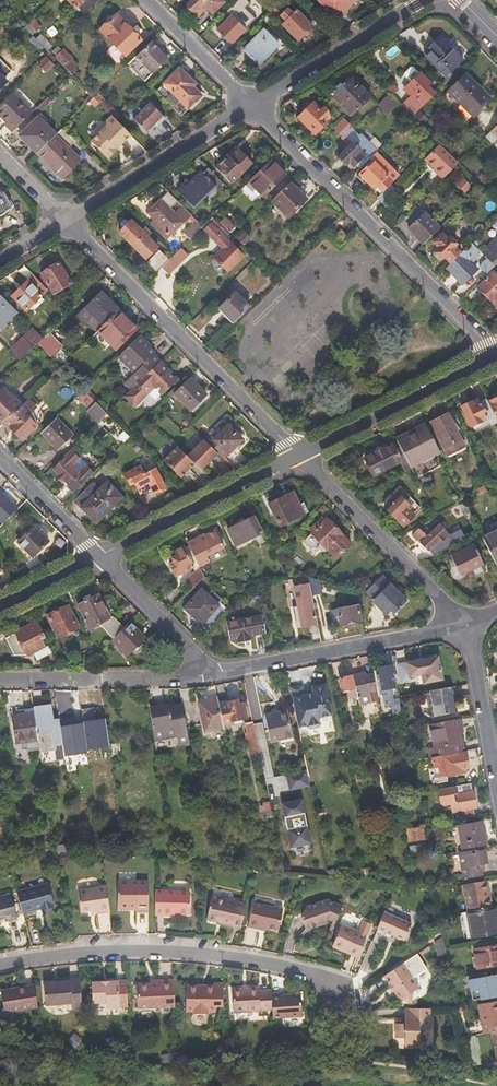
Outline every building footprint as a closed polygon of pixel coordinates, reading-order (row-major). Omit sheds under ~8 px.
[(85,14),(96,3),(94,0),(69,0),(78,9),(80,7),(85,14)] [(208,7),(212,3),(209,0),(194,0),(188,5),(195,12),(198,10),(201,13),(208,7)] [(208,7),(213,12),(223,3),(220,0),(209,0),(212,3),(208,7)] [(247,26),(264,9),(255,0),(239,0),(230,10),(247,26)] [(319,1),(334,16),(340,10),(344,14),(358,0),(319,0),(319,1)] [(271,12),(276,7),(273,4),(268,9),(271,12)] [(268,15),(272,19),(280,11),(276,7),(271,12),(268,15)] [(298,10),(283,24),(299,40),(313,26),(298,10)] [(141,41),(116,15),(101,30),(103,32),(100,36),(104,41),(108,37),(126,56),(141,41)] [(228,46),(233,42),(246,29),(232,15),(218,29),(221,33),(219,36),(228,46)] [(265,28),(244,49),(258,64),(280,43),(265,28)] [(233,42),(236,46),(249,33),(246,29),(233,42)] [(455,75),(463,67),(459,62),(463,58),(455,49),(453,51),(447,45),(450,42),(442,34),(428,48),(435,56),(430,61),(442,74),(448,68),(455,75)] [(37,39),(48,51),(53,46),(42,35),(37,39)] [(155,41),(137,58),(128,66),(135,73),(137,71),(145,80),(168,58),(161,51),(163,49),(155,41)] [(59,44),(50,53),(71,74),(80,65),(59,44)] [(48,55),(39,65),(45,71),(52,63),(48,59),(50,57),(48,55)] [(442,74),(449,81),(455,75),(448,68),(442,74)] [(158,91),(181,116),(201,96),(193,86),(194,85),(179,70),(158,91)] [(411,95),(401,105),(413,117),(423,107),(422,106),(434,94),(427,87),(431,83),(421,73),(405,89),(411,95)] [(467,110),(485,92),(467,74),(449,91),(467,110)] [(354,79),(345,88),(335,98),(353,115),(371,97),(354,79)] [(335,98),(345,88),(342,84),(331,94),(335,98)] [(493,99),(485,92),(467,110),(474,117),(493,99)] [(94,97),(91,94),(84,100),(88,104),(90,102),(94,97)] [(13,132),(32,113),(15,95),(0,109),(0,115),(8,123),(7,124),(13,132)] [(133,106),(141,114),(150,104),(152,102),(145,95),(133,106)] [(388,95),(379,104),(389,115),(398,105),(388,95)] [(100,103),(94,97),(90,102),(95,108),(100,103)] [(111,115),(112,116),(117,121),(122,117),(104,99),(100,103),(104,107),(111,115)] [(44,101),(36,109),(40,113),(48,104),(44,101)] [(314,103),(300,118),(317,134),(331,119),(314,103)] [(141,114),(135,119),(148,132),(156,123),(159,127),(166,120),(150,104),(141,114)] [(106,119),(111,115),(104,107),(99,111),(106,119)] [(422,112),(415,119),(422,126),(429,119),(422,112)] [(122,144),(131,135),(117,121),(112,116),(107,121),(106,127),(91,141),(108,158),(117,149),(115,147),(120,142),(122,144)] [(21,136),(38,153),(56,135),(39,117),(21,136)] [(336,128),(344,136),(352,129),(344,120),(336,128)] [(486,137),(493,143),(496,139),(496,126),(486,137)] [(69,148),(75,142),(63,128),(56,135),(38,153),(63,178),(81,160),(69,148)] [(352,129),(344,136),(348,140),(356,133),(352,129)] [(356,165),(360,170),(371,159),(355,142),(340,157),(353,169),(356,165)] [(427,159),(445,178),(457,166),(438,147),(427,159)] [(230,155),(217,167),(232,182),(252,162),(240,149),(232,157),(230,155)] [(378,152),(372,158),(373,160),(374,159),(396,181),(401,176),(378,152)] [(385,192),(392,186),(396,181),(374,159),(373,160),(361,173),(377,189),(379,186),(385,192)] [(286,176),(271,160),(250,182),(265,197),(286,176)] [(224,183),(209,168),(204,173),(203,171),(187,187),(185,185),(179,190),(195,208),(216,186),(219,188),(224,183)] [(464,178),(457,185),(466,193),(472,187),(464,178)] [(307,199),(291,183),(273,201),(289,217),(307,199)] [(385,192),(379,198),(384,202),(396,190),(392,186),(385,192)] [(179,202),(169,192),(149,212),(164,227),(160,231),(168,239),(192,215),(183,206),(176,214),(171,209),(179,202)] [(12,208),(4,195),(1,196),(0,194),(0,217),(12,208)] [(409,229),(424,244),(440,228),(425,213),(409,229)] [(225,216),(220,221),(230,231),(235,226),(225,216)] [(124,229),(131,223),(128,220),(124,220),(121,223),(122,226),(124,229)] [(224,249),(231,243),(227,239),(230,236),(215,220),(205,230),(224,249)] [(150,230),(147,227),(143,231),(132,221),(131,223),(124,229),(121,232),(134,246),(150,230)] [(204,227),(197,221),(185,233),(191,239),(204,227)] [(150,230),(134,246),(147,259),(154,252),(157,249),(159,248),(148,237),(153,233),(150,230)] [(342,230),(332,239),(339,247),(349,237),(342,230)] [(245,233),(238,239),(245,246),(251,239),(245,233)] [(445,257),(451,263),(464,251),(450,237),(448,239),(442,234),(433,242),(438,248),(435,251),(443,259),(445,257)] [(485,257),(496,245),(496,239),(482,254),(485,257)] [(224,249),(215,258),(228,272),(244,257),(231,243),(224,249)] [(451,263),(447,268),(463,284),(477,270),(468,260),(479,249),(472,243),(464,251),(451,263)] [(487,274),(496,264),(496,245),(485,257),(488,261),(481,268),(487,274)] [(171,260),(164,267),(170,274),(189,255),(183,248),(175,255),(171,260)] [(149,262),(159,272),(164,267),(171,260),(161,250),(159,251),(156,254),(149,262)] [(60,263),(42,273),(54,294),(72,283),(60,263)] [(494,273),(479,287),(495,304),(491,307),(496,313),(496,276),(494,273)] [(49,291),(35,276),(14,297),(29,312),(49,291)] [(104,326),(120,310),(103,292),(77,317),(84,324),(94,315),(104,326)] [(221,309),(235,323),(251,307),(237,293),(221,309)] [(2,296),(0,298),(0,328),(17,311),(2,296)] [(138,328),(120,310),(104,326),(99,331),(116,349),(138,328)] [(45,338),(39,344),(52,357),(64,346),(50,332),(45,338)] [(131,391),(160,363),(161,362),(149,349),(144,344),(147,342),(141,336),(119,358),(136,375),(126,385),(131,391)] [(12,351),(22,361),(35,348),(24,338),(12,351)] [(131,391),(126,396),(135,406),(155,386),(164,394),(177,381),(160,363),(131,391)] [(62,367),(57,372),(65,381),(71,376),(62,367)] [(190,378),(175,393),(192,410),(207,395),(190,378)] [(7,423),(24,405),(5,387),(0,392),(0,416),(7,423)] [(88,411),(99,422),(108,414),(85,391),(80,396),(92,407),(88,411)] [(488,400),(489,402),(496,418),(496,396),(488,400)] [(7,423),(5,424),(11,430),(13,429),(25,440),(44,421),(44,414),(30,399),(24,405),(7,423)] [(489,402),(482,405),(480,401),(474,404),(473,402),(462,408),(473,426),(489,418),(493,426),(496,424),(496,418),(489,402)] [(450,414),(432,422),(449,455),(466,446),(450,414)] [(57,418),(42,433),(58,448),(73,434),(57,418)] [(220,454),(223,458),(228,453),(229,454),(244,440),(230,426),(215,440),(211,436),(206,440),(220,454)] [(440,452),(427,426),(418,430),(419,432),(399,442),(412,467),(440,452)] [(220,454),(206,440),(189,457),(180,447),(166,461),(183,478),(197,464),(203,470),(220,454)] [(412,467),(399,442),(366,458),(375,475),(402,462),(406,472),(413,469),(412,467)] [(75,493),(81,486),(95,473),(73,451),(55,469),(60,474),(58,477),(63,482),(66,480),(71,485),(69,487),(75,493)] [(142,466),(126,473),(131,484),(135,483),(141,493),(153,488),(155,493),(166,487),(157,469),(146,474),(142,466)] [(94,484),(77,502),(97,522),(115,504),(116,506),(124,499),(108,483),(101,490),(94,484)] [(482,494),(489,491),(486,485),(479,488),(482,494)] [(75,493),(71,496),(73,498),(83,488),(81,486),(75,493)] [(294,491),(271,503),(281,525),(305,513),(294,491)] [(400,492),(386,506),(406,526),(416,516),(414,513),(421,507),(407,492),(403,496),(400,492)] [(471,512),(466,502),(460,505),(465,515),(471,512)] [(255,516),(230,529),(237,545),(262,532),(255,516)] [(334,554),(348,540),(327,518),(321,524),(319,522),(311,529),(313,532),(313,533),(334,554)] [(413,535),(434,556),(469,539),(464,528),(460,526),(449,532),(440,523),(432,531),(429,529),(424,533),(419,528),(413,535)] [(50,542),(35,526),(20,542),(35,557),(50,542)] [(496,564),(496,531),(484,537),(496,564)] [(351,543),(348,540),(334,554),(337,557),(351,543)] [(202,543),(192,548),(200,566),(210,561),(202,543)] [(475,544),(452,555),(463,576),(474,570),(477,575),(487,570),(475,544)] [(192,548),(190,545),(186,547),(186,546),(175,551),(179,559),(171,563),(177,576),(196,566),(198,571),(189,580),(196,587),(206,577),(200,566),(192,548)] [(283,547),(276,553),(282,565),(291,557),(283,547)] [(384,575),(368,592),(375,599),(374,601),(388,615),(393,610),(396,614),(409,601),(384,575)] [(310,577),(311,584),(314,595),(322,593),(320,579),(311,577),(310,577)] [(298,627),(319,623),(314,595),(311,584),(295,587),(298,604),(294,605),(298,627)] [(219,605),(209,595),(202,590),(186,608),(202,623),(219,605)] [(213,590),(209,595),(219,605),(224,599),(213,590)] [(113,638),(125,627),(114,616),(112,617),(99,595),(79,605),(92,628),(101,623),(113,638)] [(359,605),(339,609),(340,615),(342,624),(362,620),(359,605)] [(43,621),(51,638),(57,635),(58,638),(80,627),(69,606),(48,616),(48,618),(43,621)] [(233,639),(238,638),(252,635),(266,632),(262,616),(230,623),(233,639)] [(37,621),(17,631),(18,632),(7,638),(9,643),(7,644),(13,656),(26,656),(25,654),(28,653),(29,656),(46,647),(42,639),(45,638),(37,621)] [(146,638),(130,622),(125,627),(113,638),(113,639),(129,655),(146,638)] [(252,635),(238,638),(239,643),(253,640),(252,635)] [(439,656),(399,663),(402,678),(422,674),(424,682),(443,679),(439,656)] [(395,718),(403,717),(402,710),(401,710),(398,698),(394,698),(392,688),(396,687),(392,664),(379,667),(387,705),(392,704),(395,718)] [(361,703),(379,699),(373,673),(367,675),(366,672),(341,677),(344,690),(348,689),(351,699),(359,697),(361,703)] [(303,687),(291,689),(299,727),(307,726),(320,723),(318,713),(331,710),(325,684),(312,686),(314,694),(304,696),(303,687)] [(457,712),(452,686),(431,690),(435,716),(457,712)] [(220,703),(218,697),(199,701),(206,731),(225,728),(224,725),(220,703)] [(239,700),(220,703),(224,725),(235,723),(235,720),(248,717),(245,702),(240,703),(239,700)] [(51,703),(33,705),(35,713),(39,740),(41,752),(57,750),(56,745),(61,744),(59,717),(53,718),(51,703)] [(94,707),(81,709),(87,747),(109,745),(106,724),(97,725),(94,707)] [(167,707),(150,709),(155,741),(173,739),(167,707)] [(170,707),(167,707),(173,739),(178,738),(180,747),(192,745),(184,707),(175,709),(175,713),(172,713),(171,709),(170,707)] [(39,740),(35,713),(13,716),(17,744),(39,740)] [(272,742),(280,741),(294,738),(289,713),(274,716),(274,713),(266,714),(272,742)] [(73,717),(60,719),(64,754),(87,752),(82,721),(74,722),(73,717)] [(463,726),(462,718),(432,724),(436,747),(463,742),(460,727),(463,726)] [(261,752),(254,721),(247,723),(248,732),(247,733),(251,754),(261,752)] [(294,738),(280,741),(282,751),(296,748),(294,738)] [(469,768),(466,750),(432,757),(436,776),(448,774),(448,775),(458,773),(457,770),(469,768)] [(308,769),(309,776),(325,772),(322,759),(306,762),(308,769)] [(374,768),(355,771),(356,777),(375,773),(374,768)] [(291,789),(311,785),(309,776),(308,769),(288,773),(291,789)] [(460,819),(475,816),(474,807),(476,807),(472,783),(452,787),(453,793),(455,803),(453,803),(455,811),(458,810),(460,819)] [(303,798),(283,802),(292,845),(312,841),(303,798)] [(271,801),(273,810),(281,808),(279,799),(271,801)] [(267,812),(273,810),(271,801),(265,802),(267,812)] [(469,850),(487,846),(483,821),(452,826),(457,852),(460,851),(469,850)] [(409,840),(426,839),(425,825),(408,826),(409,840)] [(470,853),(469,850),(460,851),(465,876),(483,873),(481,863),(488,862),(485,850),(470,853)] [(469,910),(494,906),(488,879),(464,884),(469,910)] [(150,882),(120,881),(120,907),(137,907),(137,908),(149,908),(150,882)] [(24,914),(28,912),(36,910),(36,909),(41,907),(42,911),(54,907),(53,905),(55,905),(48,883),(17,892),(24,914)] [(96,910),(111,908),(108,886),(79,890),(82,909),(96,907),(96,910)] [(436,889),(440,907),(449,906),(447,896),(444,896),(442,888),(436,889)] [(157,890),(156,914),(165,915),(165,913),(173,914),(173,912),(178,913),(178,914),(190,915),(191,891),(157,890)] [(7,921),(18,918),(12,895),(0,898),(0,924),(3,923),(3,922),(2,920),(6,919),(7,921)] [(233,924),(242,926),(247,904),(213,897),(208,919),(233,925),(233,924)] [(330,917),(338,922),(344,906),(328,899),(300,909),(305,929),(319,924),(318,920),(324,918),(324,920),(330,917)] [(261,924),(267,926),(278,929),(284,907),(255,900),(250,924),(260,927),(261,924)] [(496,906),(494,906),(469,910),(467,911),(472,936),(496,932),(496,913),(496,906)] [(386,911),(379,928),(388,932),(393,934),(405,939),(412,923),(386,911)] [(373,922),(364,918),(359,930),(343,923),(334,944),(359,955),(373,922)] [(448,952),(447,949),(446,941),(437,943),(438,948),(441,947),(442,953),(448,952)] [(475,948),(478,967),(496,963),(496,945),(475,948)] [(417,958),(415,955),(406,960),(408,963),(417,958)] [(396,990),(401,998),(409,1000),(410,992),(414,989),(419,986),(403,963),(385,975),(391,983),(396,990)] [(488,977),(487,971),(470,975),(471,980),(488,977)] [(488,977),(471,980),(474,999),(496,994),(496,975),(488,977)] [(176,1005),(175,979),(159,979),(159,983),(153,983),(136,984),(139,1007),(176,1005)] [(72,1009),(82,1008),(80,981),(71,982),(71,980),(61,980),(61,983),(56,983),(44,984),(46,1005),(71,1003),(72,1009)] [(130,1006),(128,980),(92,983),(94,1003),(108,1002),(108,1007),(130,1006)] [(225,1004),(225,982),(215,982),(215,985),(188,985),(188,1010),(196,1010),(196,1013),(210,1013),(210,1010),(218,1010),(218,1004),(225,1004)] [(40,1007),(36,986),(28,987),(28,986),(2,990),(5,1012),(40,1007)] [(272,991),(272,989),(260,989),(259,987),(233,989),(235,1012),(274,1010),(272,991)] [(274,1010),(274,1016),(303,1014),(302,993),(284,993),(283,991),(281,990),(272,991),(274,1010)] [(496,1030),(496,1000),(479,1003),(484,1033),(493,1031),(496,1030)] [(432,1008),(406,1008),(407,1018),(402,1023),(399,1023),(399,1038),(407,1037),(408,1045),(423,1045),(422,1034),(429,1028),(433,1028),(432,1008)] [(475,1037),(466,1039),(471,1065),(481,1063),(475,1037)]
